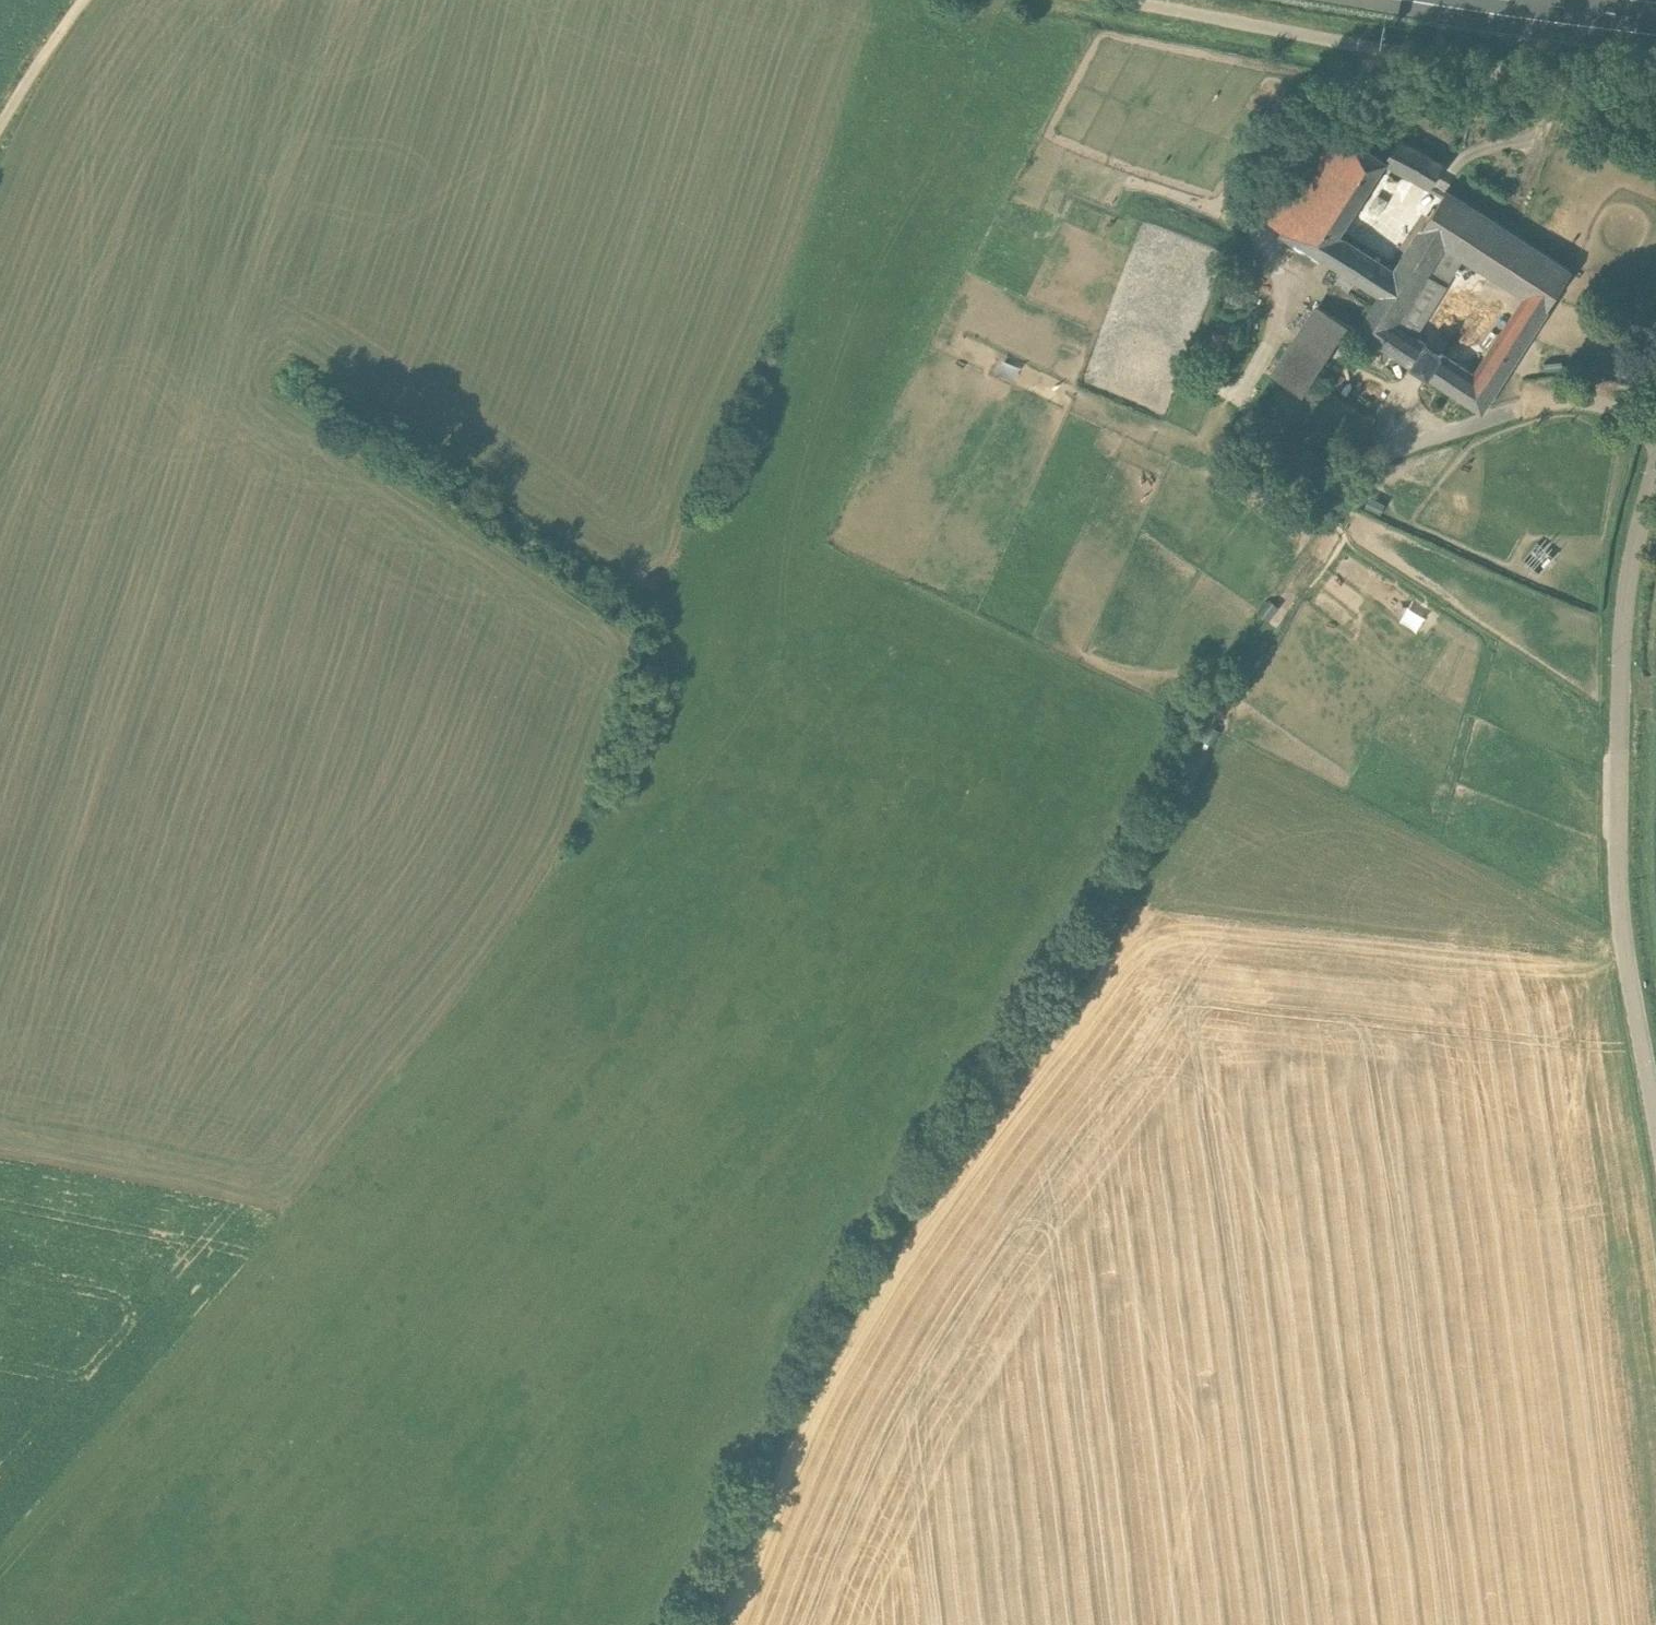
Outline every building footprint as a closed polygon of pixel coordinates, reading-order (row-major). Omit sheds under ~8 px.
[(1380,294),(1396,270),(1339,233),(1387,159),(1389,160),(1391,157),(1329,122),(1267,220),(1297,239),(1343,269),(1380,294)] [(1391,157),(1389,160),(1434,184),(1445,164),(1400,140),(1391,157)] [(1482,409),(1571,271),(1447,191),(1396,270),(1380,294),(1357,330),(1457,393),(1482,409)] [(1357,330),(1380,294),(1343,269),(1320,305),(1348,324),(1357,330)] [(1348,324),(1320,305),(1275,375),(1304,393),(1312,380),(1348,324)] [(1541,574),(1555,557),(1538,542),(1522,559),(1531,568),(1532,567),(1541,574)] [(1413,619),(1393,605),(1387,613),(1407,627),(1413,619)]
